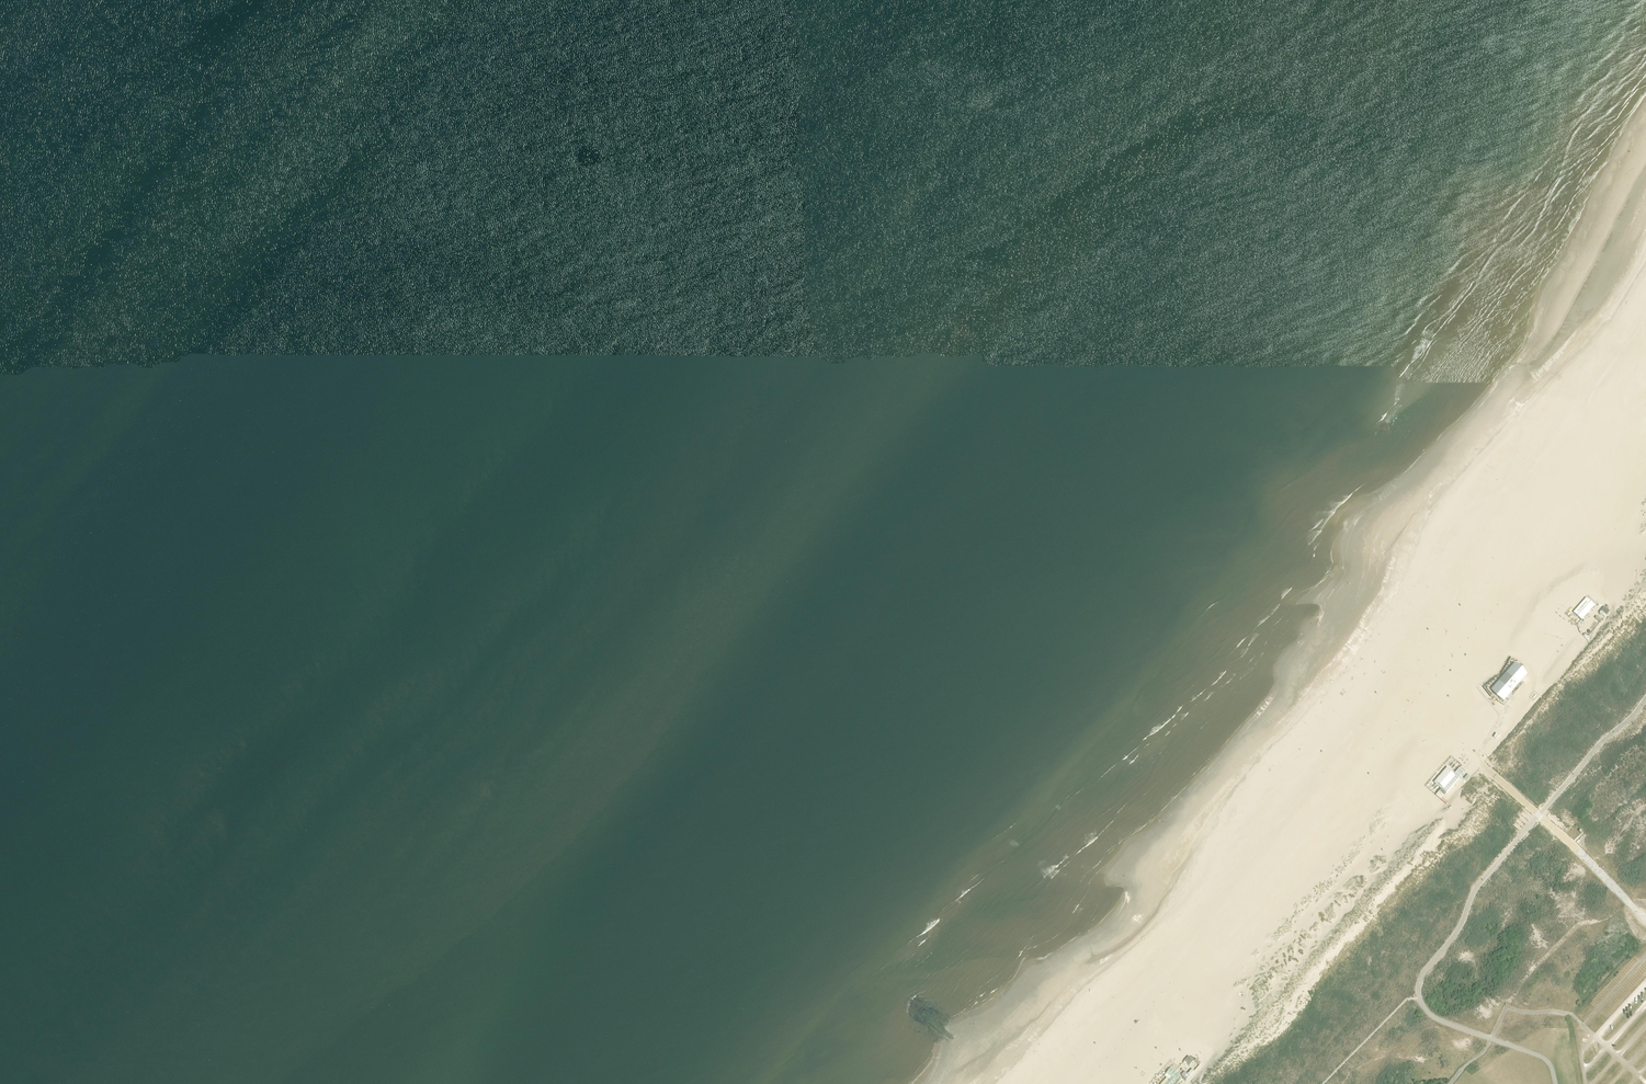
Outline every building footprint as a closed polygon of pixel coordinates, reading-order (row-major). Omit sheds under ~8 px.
[(1612,605),(1617,601),(1606,589),(1601,593),(1612,605)] [(1586,597),(1573,612),(1582,619),(1594,604),(1586,597)] [(1592,631),(1596,626),(1588,620),(1584,625),(1592,631)] [(1527,675),(1521,669),(1524,665),(1512,658),(1502,673),(1503,674),(1501,676),(1500,677),(1498,676),(1484,687),(1494,697),(1495,698),(1505,705),(1513,694),(1512,693),(1527,675)] [(1486,750),(1481,755),(1486,759),(1490,754),(1486,750)] [(1443,793),(1461,774),(1452,766),(1435,785),(1443,793)] [(1464,774),(1459,780),(1463,784),(1468,779),(1464,774)] [(1185,1082),(1186,1083),(1188,1081),(1182,1074),(1185,1072),(1191,1078),(1198,1072),(1193,1067),(1187,1073),(1181,1067),(1179,1069),(1174,1064),(1155,1083),(1184,1083),(1185,1082)]
